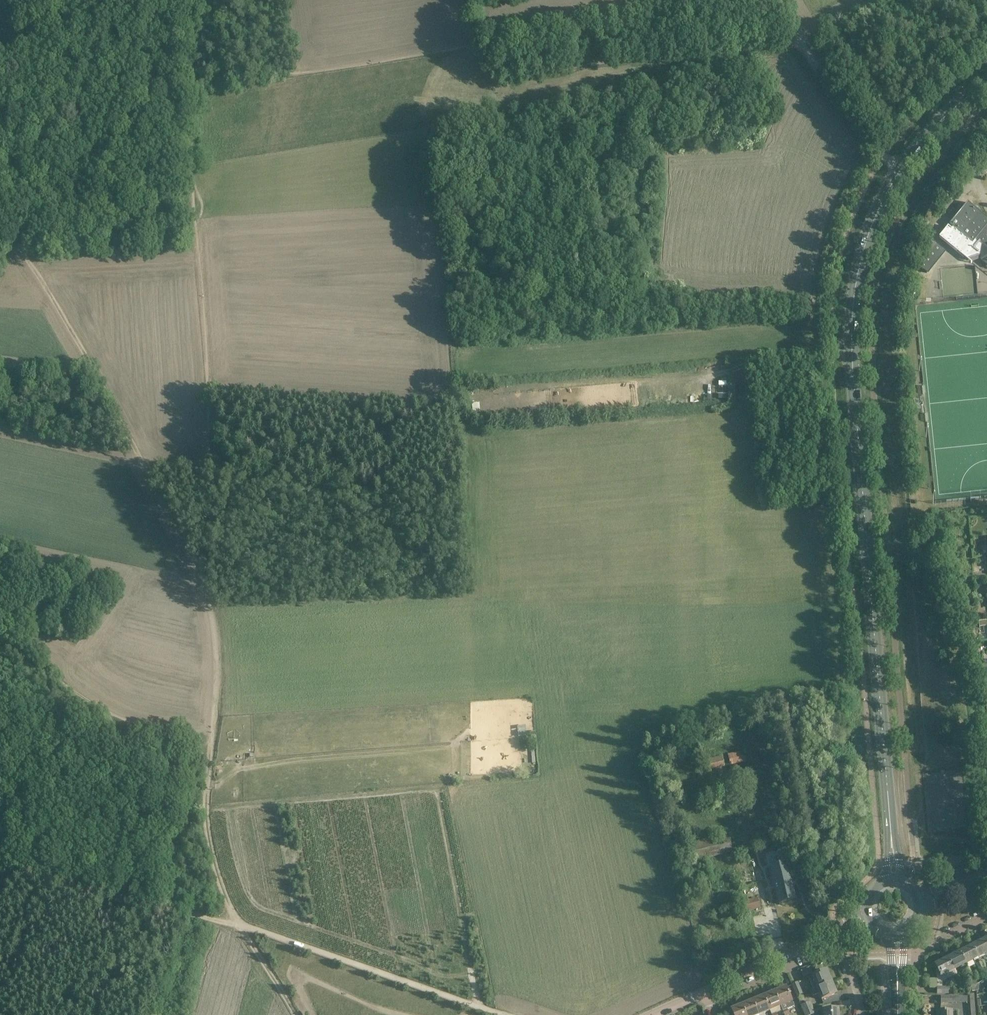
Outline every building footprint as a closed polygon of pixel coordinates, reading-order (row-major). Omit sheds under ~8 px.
[(939,237),(968,260),(983,254),(982,259),(986,263),(986,217),(968,202),(950,224),(953,227),(952,229),(948,226),(939,237)] [(922,284),(929,285),(930,276),(924,275),(922,284)] [(743,752),(739,753),(729,755),(731,764),(745,761),(743,752)] [(705,771),(725,766),(722,756),(702,761),(705,771)] [(707,797),(731,791),(729,783),(705,789),(707,797)] [(753,788),(739,791),(737,792),(739,800),(755,797),(753,788)] [(719,807),(735,803),(732,793),(716,797),(719,807)] [(763,825),(747,829),(750,839),(766,835),(763,825)] [(787,863),(770,867),(779,905),(780,904),(780,903),(795,899),(795,901),(796,900),(787,863)] [(736,878),(736,877),(734,870),(725,873),(727,880),(736,878)] [(751,873),(736,877),(739,886),(754,882),(751,873)] [(757,898),(741,902),(743,912),(760,908),(757,898)] [(973,945),(973,946),(978,957),(986,953),(986,944),(985,940),(978,943),(977,942),(974,944),(973,945)] [(961,950),(961,952),(960,952),(966,964),(978,957),(973,946),(966,949),(964,949),(961,950)] [(949,956),(949,958),(948,958),(954,970),(966,964),(960,952),(954,955),(952,955),(949,956)] [(935,965),(938,970),(937,970),(936,971),(936,974),(937,975),(937,994),(952,994),(952,987),(942,987),(942,982),(956,974),(954,970),(948,958),(935,965)] [(827,970),(809,978),(813,989),(817,988),(832,982),(827,970)] [(796,994),(802,992),(798,982),(792,985),(796,994)] [(813,989),(811,991),(813,996),(819,993),(822,999),(836,993),(832,982),(817,988),(813,989)] [(786,987),(775,992),(781,1006),(783,1010),(787,1008),(788,1009),(794,1006),(792,1001),(786,987)] [(775,992),(765,996),(770,1010),(772,1014),(777,1012),(783,1010),(781,1006),(775,992)] [(765,996),(754,1001),(759,1014),(770,1010),(765,996)] [(754,1001),(743,1005),(747,1014),(758,1014),(759,1014),(754,1001)] [(801,1006),(803,1011),(815,1007),(812,1001),(801,1006)] [(732,1010),(734,1014),(747,1014),(743,1005),(732,1010)] [(815,1007),(803,1011),(805,1014),(811,1014),(817,1012),(815,1007)]
